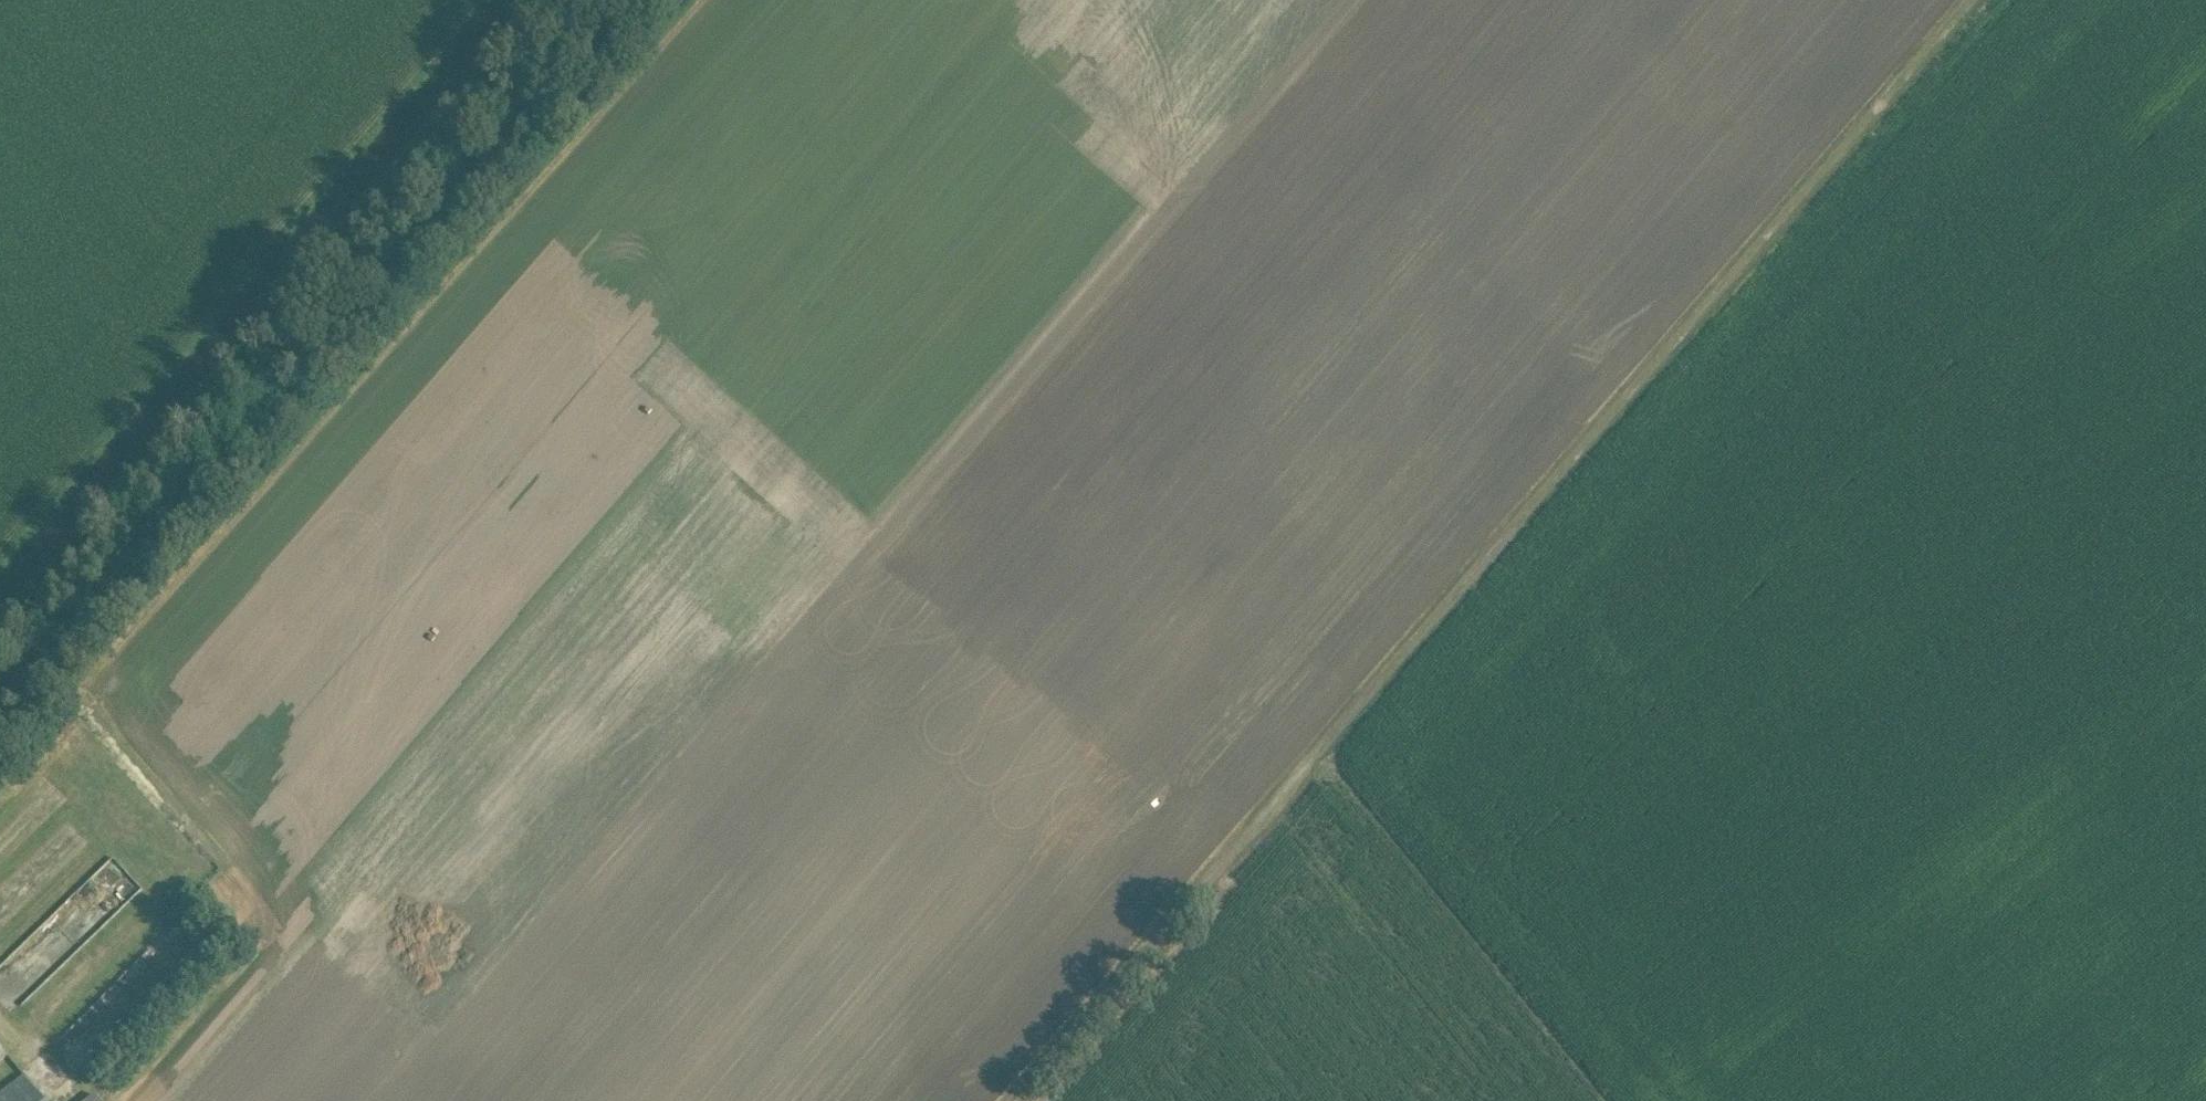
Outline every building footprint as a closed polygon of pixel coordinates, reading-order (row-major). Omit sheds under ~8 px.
[(23,1078),(0,1095),(0,1100),(41,1100),(23,1078)]
